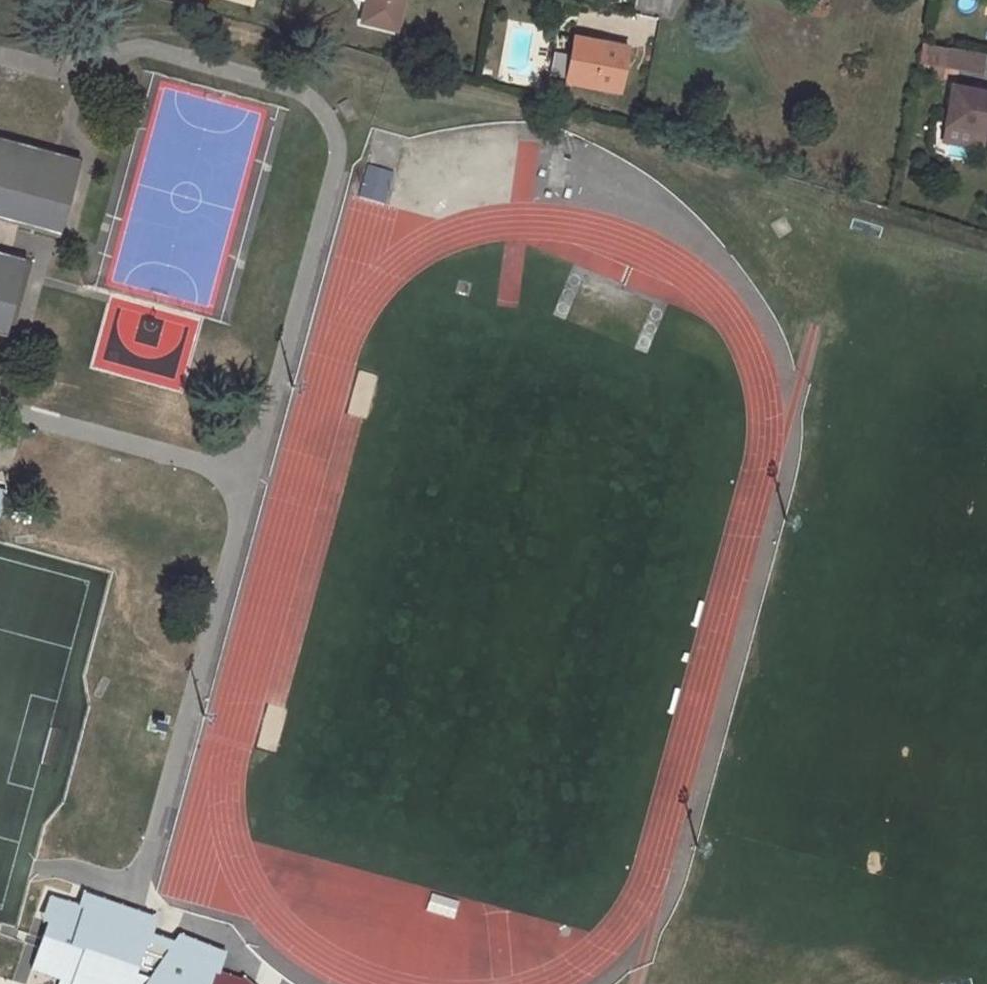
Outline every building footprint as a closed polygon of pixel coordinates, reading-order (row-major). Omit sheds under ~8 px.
[(628,47),(575,37),(566,83),(620,93),(628,47)] [(919,42),(915,67),(947,72),(947,70),(980,76),(984,53),(919,42)] [(986,133),(986,94),(953,88),(946,126),(986,133)] [(58,234),(78,162),(0,141),(0,218),(58,234)] [(5,333),(25,261),(0,254),(0,332),(5,333)] [(2,520),(10,489),(0,487),(0,519),(2,520)] [(155,918),(87,895),(84,904),(151,927),(155,918)] [(211,978),(216,965),(210,955),(196,950),(185,955),(146,941),(151,927),(84,904),(80,915),(54,905),(32,966),(73,981),(71,983),(228,983),(211,978)] [(196,950),(210,955),(216,965),(221,949),(190,938),(185,955),(196,950)]
